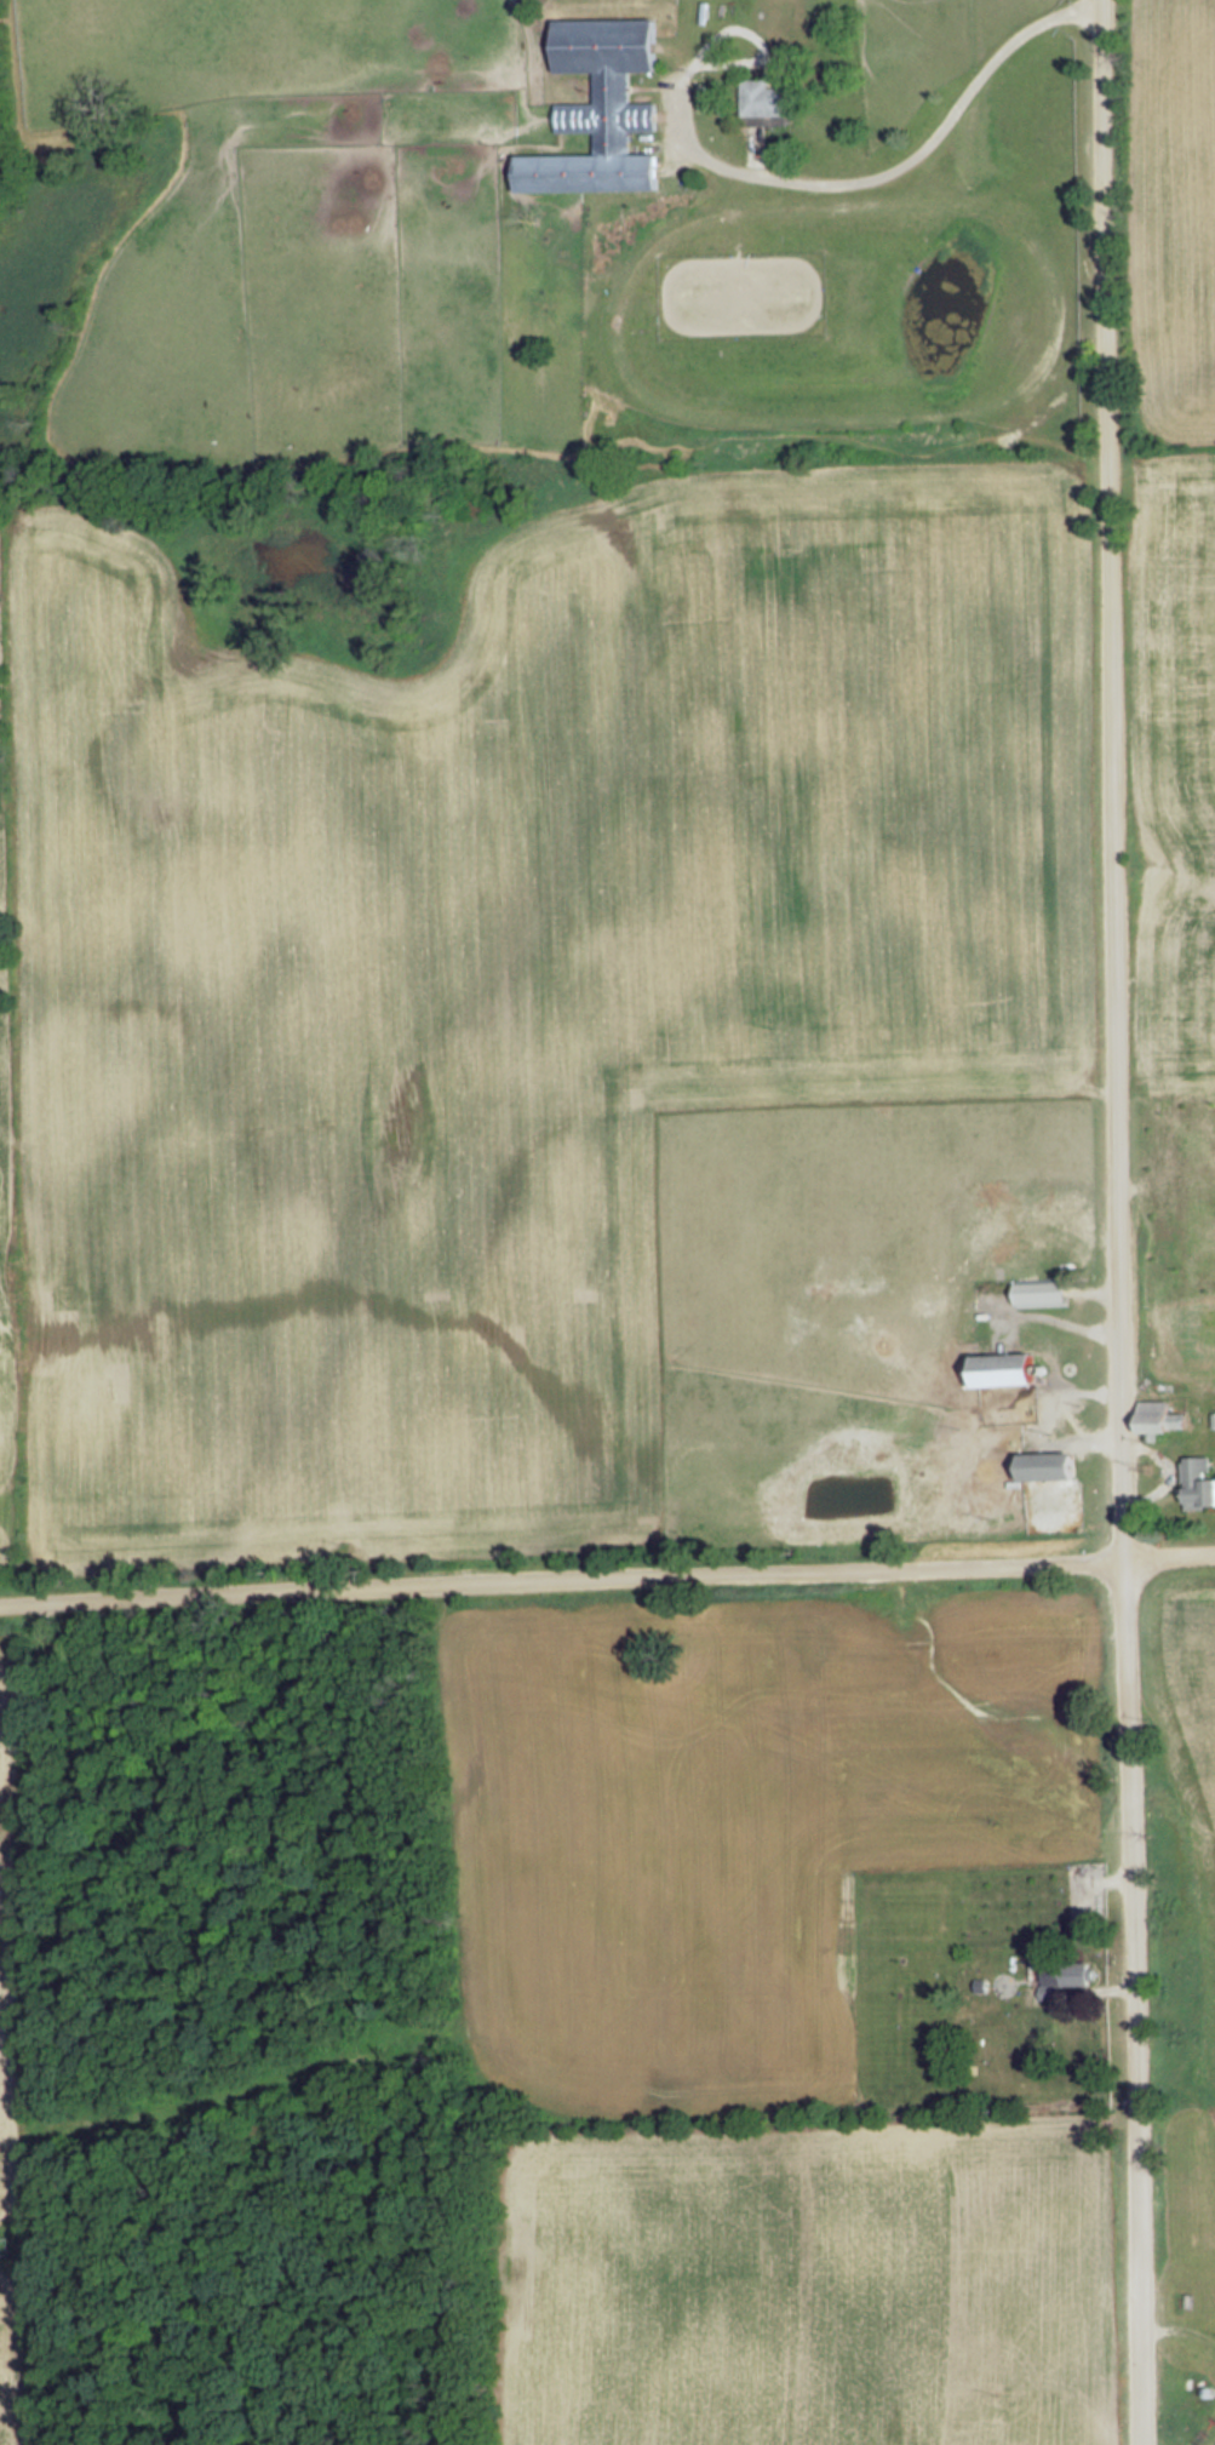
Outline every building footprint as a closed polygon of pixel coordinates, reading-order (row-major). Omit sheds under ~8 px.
[(554,19),(554,71),(591,70),(592,102),(554,103),(554,132),(594,131),(594,154),(515,155),(515,191),(659,189),(658,153),(629,153),(629,131),(657,130),(655,101),(627,101),(627,70),(655,70),(654,18),(554,19)] [(774,79),(746,79),(746,117),(791,117),(791,88),(774,88),(774,79)] [(1016,1307),(1074,1306),(1073,1277),(1016,1278),(1016,1307)] [(989,1355),(989,1384),(1044,1384),(1044,1355),(989,1355)] [(1143,1400),(1143,1432),(1189,1432),(1189,1412),(1174,1412),(1174,1400),(1143,1400)] [(1082,1452),(1024,1453),(1025,1480),(1083,1478),(1082,1452)] [(1214,1477),(1214,1455),(1184,1456),(1185,1509),(1214,1508),(1214,1477)] [(1095,1962),(1058,1962),(1058,1986),(1095,1986),(1095,1962)]
